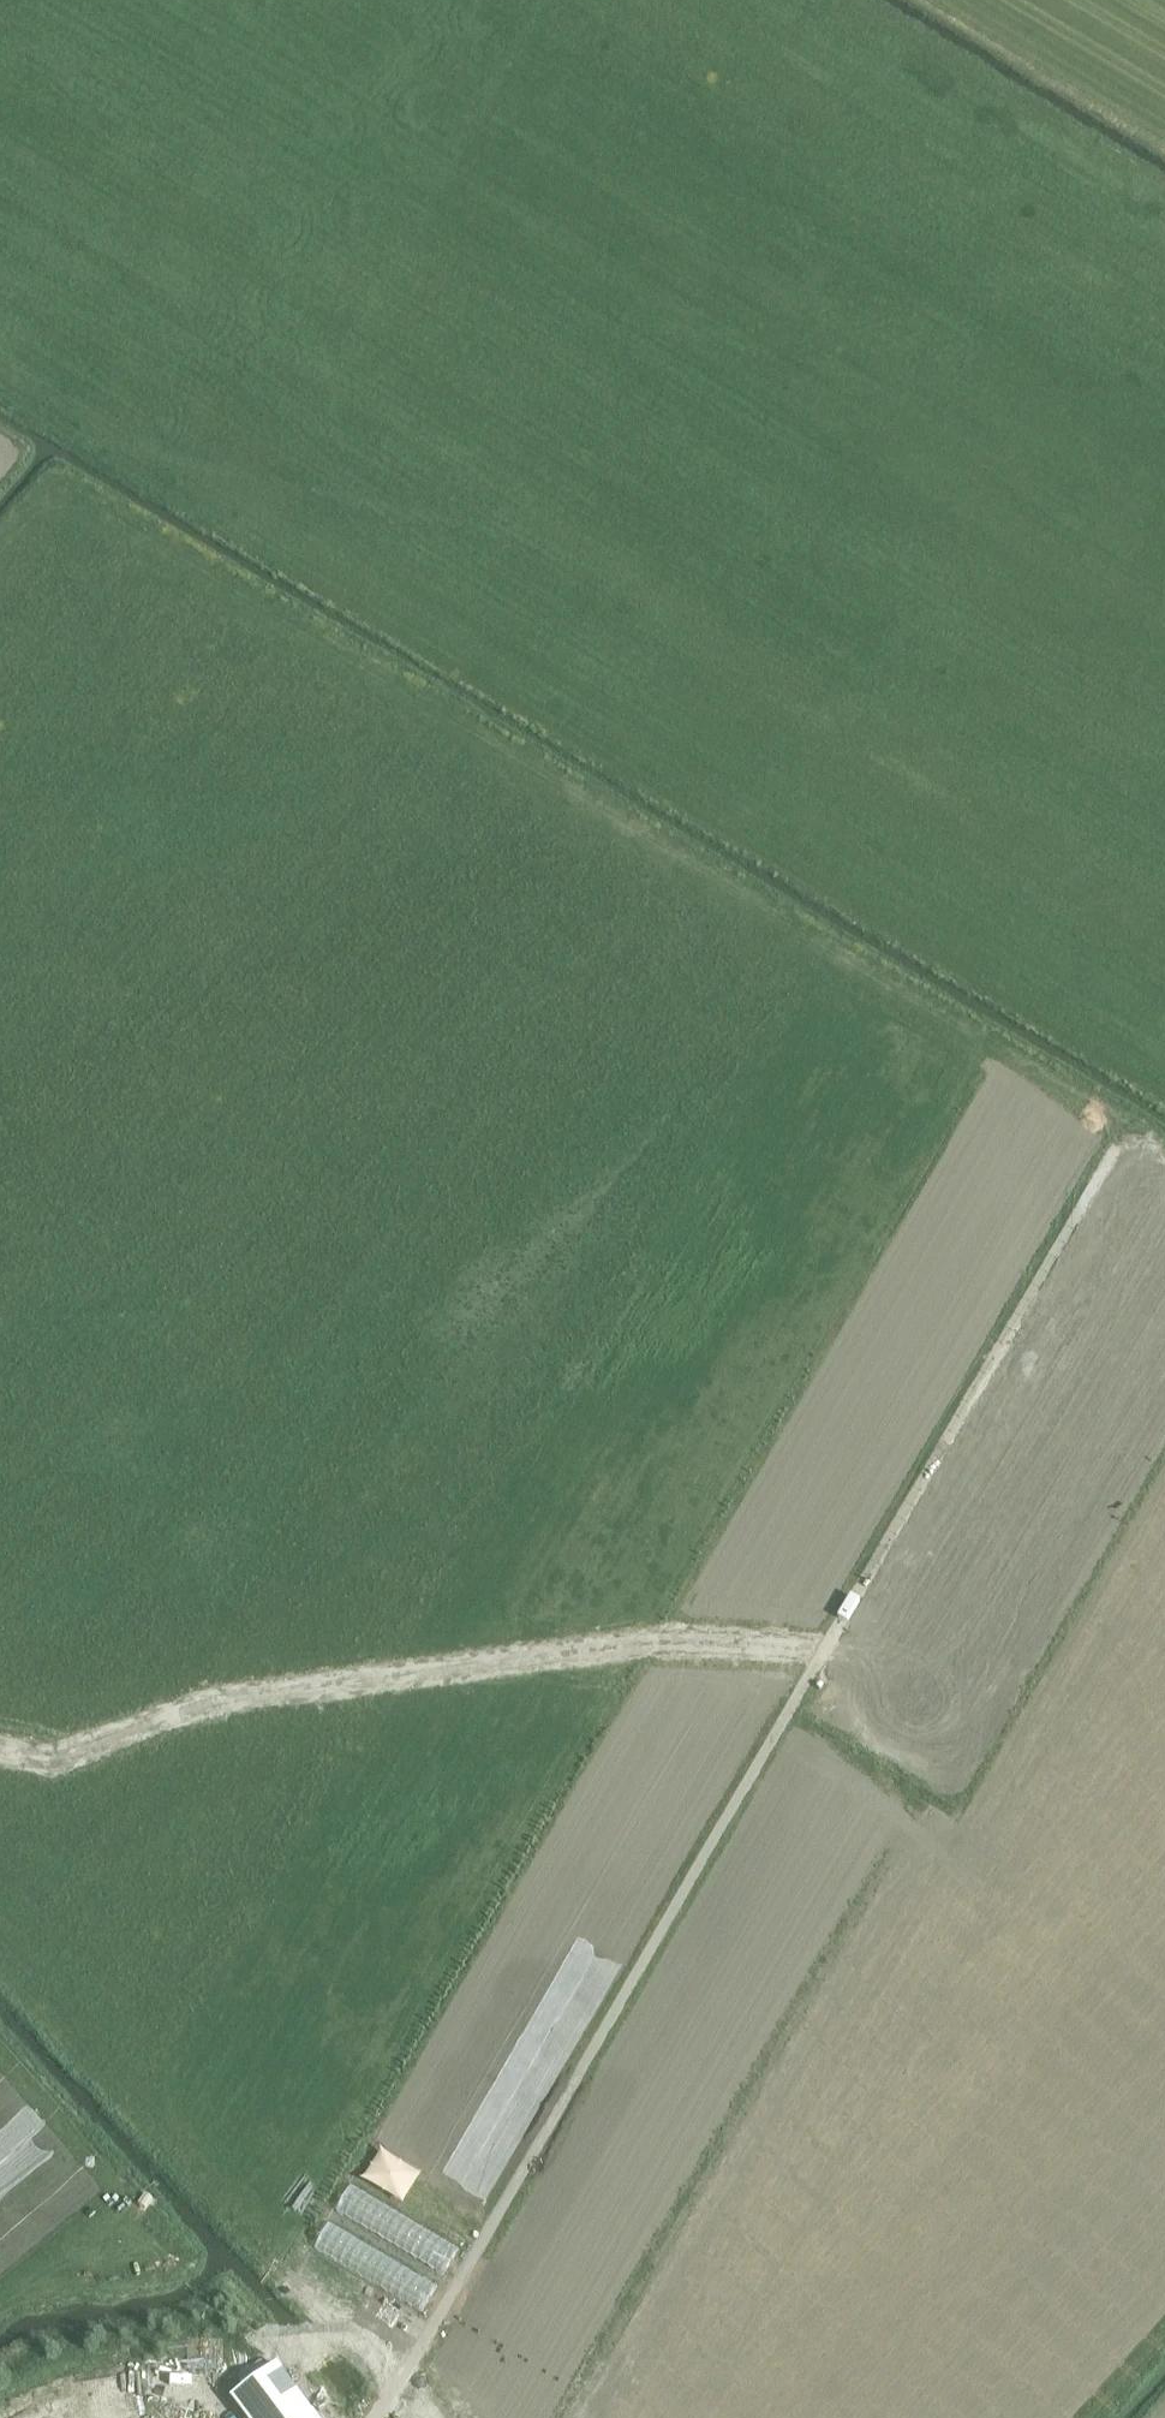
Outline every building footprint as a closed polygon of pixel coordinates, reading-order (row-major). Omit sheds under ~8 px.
[(355,2168),(331,2210),(446,2276),(484,2211),(374,2147),(368,2158),(385,2168),(377,2181),(355,2168)] [(267,2417),(315,2417),(276,2365),(245,2387),(267,2417)] [(176,2415),(179,2417),(191,2417),(205,2400),(194,2392),(176,2415)]
